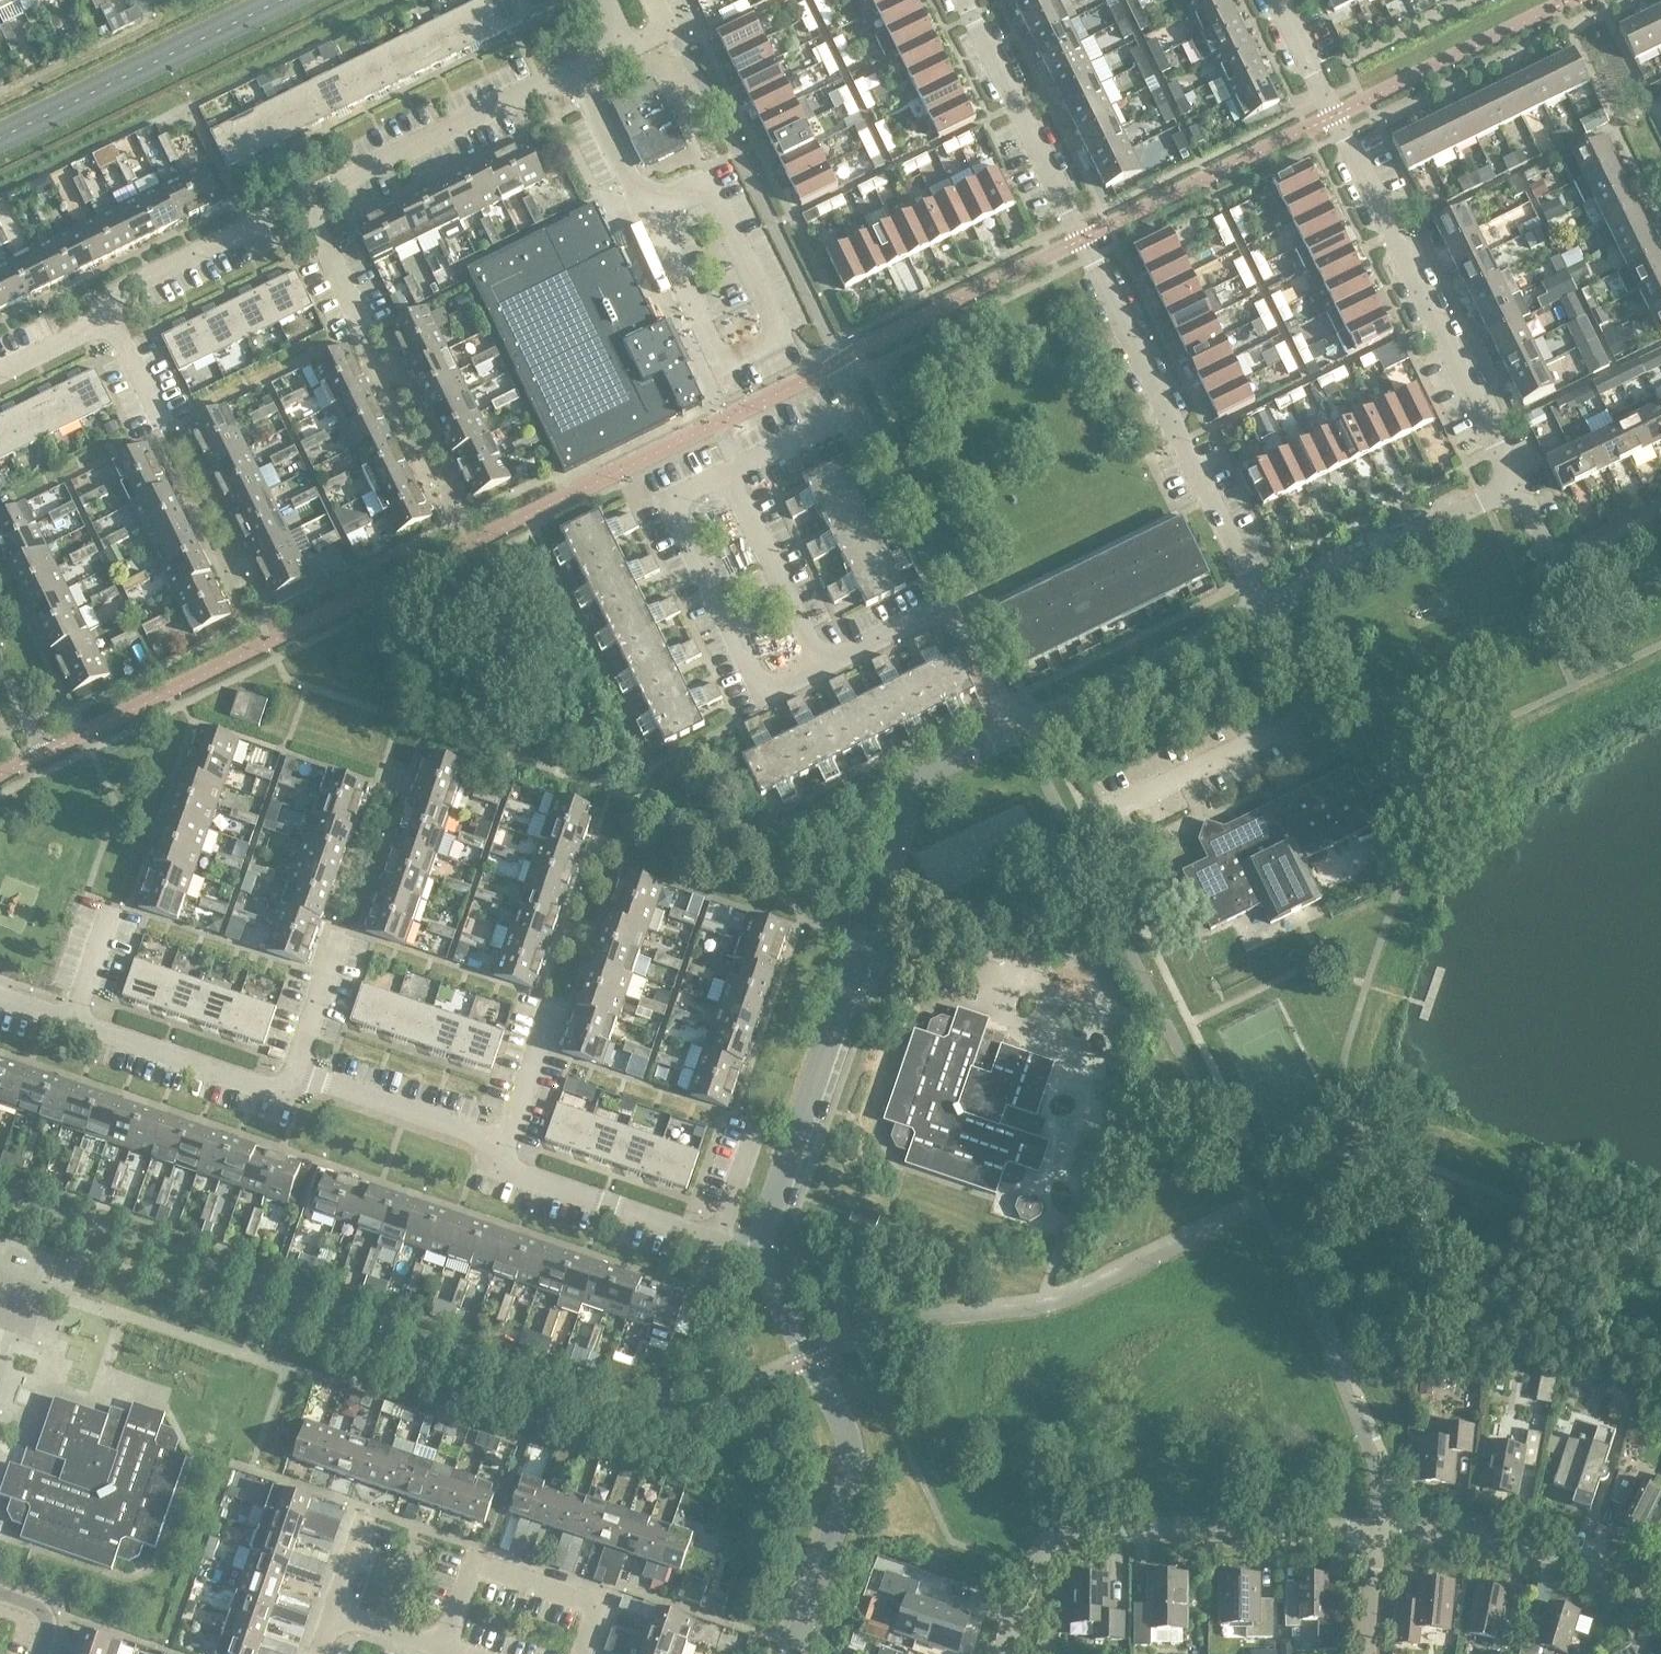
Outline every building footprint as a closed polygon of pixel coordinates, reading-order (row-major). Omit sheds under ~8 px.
[(17,0),(0,0),(0,9),(17,0)] [(102,0),(91,0),(96,10),(105,6),(102,0)] [(516,0),(479,0),(476,1),(493,37),(526,21),(516,0)] [(558,0),(516,0),(526,21),(560,4),(558,0)] [(732,6),(736,15),(750,9),(745,0),(744,0),(732,6)] [(818,12),(827,7),(824,0),(813,0),(818,12)] [(876,10),(896,0),(872,0),(876,10)] [(915,0),(896,0),(876,10),(887,31),(922,14),(915,0)] [(1057,0),(1013,0),(1022,18),(1057,0)] [(1068,22),(1057,0),(1022,18),(1032,39),(1068,22)] [(1126,1),(1133,16),(1142,12),(1136,0),(1128,0),(1126,1)] [(1190,14),(1219,0),(1183,0),(1190,14)] [(1227,0),(1219,0),(1190,14),(1201,36),(1236,18),(1227,0)] [(1355,0),(1328,0),(1334,12),(1356,1),(1355,0)] [(493,37),(476,1),(443,18),(460,53),(493,37)] [(41,6),(48,19),(56,14),(50,2),(41,6)] [(811,16),(804,2),(795,7),(802,20),(811,16)] [(1125,20),(1118,5),(1109,9),(1116,24),(1125,20)] [(736,15),(732,6),(719,13),(723,22),(736,15)] [(834,21),(827,7),(818,12),(825,25),(834,21)] [(1642,18),(1657,49),(1660,47),(1660,8),(1642,18)] [(1149,27),(1142,12),(1133,16),(1140,31),(1149,27)] [(62,27),(56,14),(48,19),(54,31),(62,27)] [(932,35),(922,14),(887,31),(875,37),(885,58),(897,52),(932,35)] [(817,29),(811,16),(802,20),(808,33),(817,29)] [(763,39),(753,17),(717,34),(728,56),(763,39)] [(460,53),(443,18),(410,34),(427,69),(460,53)] [(1247,39),(1236,18),(1201,36),(1191,40),(1201,62),(1211,57),(1247,39)] [(1657,49),(1642,18),(1620,28),(1618,29),(1634,61),(1635,60),(1657,49)] [(1132,35),(1125,20),(1116,24),(1124,39),(1132,35)] [(1078,43),(1068,22),(1032,39),(1042,60),(1078,43)] [(5,39),(14,35),(8,23),(0,27),(0,29),(5,39)] [(97,31),(100,38),(110,33),(107,26),(97,31)] [(427,69),(410,34),(377,50),(394,86),(427,69)] [(20,48),(14,35),(5,39),(11,52),(20,48)] [(943,56),(932,35),(897,52),(908,73),(943,56)] [(842,37),(833,41),(839,54),(848,50),(842,37)] [(774,60),(763,39),(728,56),(739,77),(774,60)] [(1155,39),(1146,43),(1154,58),(1163,54),(1155,39)] [(1257,61),(1247,39),(1211,57),(1221,78),(1257,61)] [(1089,64),(1078,43),(1042,60),(1053,82),(1089,64)] [(831,58),(825,45),(816,49),(822,63),(831,58)] [(1146,62),(1139,47),(1130,52),(1137,67),(1146,62)] [(394,86),(377,50),(343,66),(360,102),(394,86)] [(855,63),(848,50),(839,54),(846,68),(855,63)] [(1589,83),(1573,51),(1572,51),(1572,52),(1550,63),(1565,94),(1587,83),(1588,83),(1589,83)] [(311,53),(299,59),(303,69),(316,63),(311,53)] [(1170,69),(1163,54),(1154,58),(1161,73),(1170,69)] [(953,77),(943,56),(908,73),(918,95),(953,77)] [(838,71),(831,58),(822,63),(829,76),(838,71)] [(784,81),(774,60),(739,77),(749,99),(784,81)] [(1268,82),(1257,61),(1221,78),(1232,99),(1268,82)] [(1153,77),(1146,62),(1137,67),(1144,82),(1153,77)] [(1565,94),(1550,63),(1527,74),(1543,105),(1565,94)] [(1099,85),(1089,64),(1053,82),(1063,103),(1099,85)] [(360,102),(343,66),(310,83),(327,118),(360,102)] [(1647,74),(1643,66),(1638,68),(1642,77),(1647,74)] [(1543,105),(1527,74),(1505,85),(1520,116),(1543,105)] [(266,75),(254,81),(259,92),(271,86),(268,80),(266,75)] [(277,76),(268,80),(271,86),(273,90),(281,86),(277,76)] [(964,99),(953,77),(918,95),(929,116),(964,99)] [(610,101),(626,133),(624,134),(628,142),(630,141),(632,144),(654,133),(654,132),(675,122),(654,79),(610,101)] [(863,79),(854,84),(860,97),(869,92),(863,79)] [(795,103),(784,81),(749,99),(759,120),(795,103)] [(1176,82),(1167,86),(1175,101),(1183,97),(1176,82)] [(1284,114),(1268,82),(1232,99),(1243,122),(1248,132),(1284,114)] [(327,118),(310,83),(277,99),(294,134),(327,118)] [(1648,88),(1653,100),(1660,96),(1660,92),(1657,84),(1648,88)] [(1110,106),(1099,85),(1063,103),(1074,124),(1110,106)] [(1520,116),(1505,85),(1482,96),(1498,127),(1520,116)] [(852,101),(846,87),(837,92),(843,105),(852,101)] [(1167,105),(1159,90),(1151,94),(1158,109),(1167,105)] [(876,106),(869,92),(860,97),(867,110),(876,106)] [(1498,127),(1482,96),(1460,107),(1476,138),(1498,127)] [(1191,112),(1183,97),(1175,101),(1182,116),(1191,112)] [(804,98),(795,103),(759,120),(770,141),(805,124),(815,119),(804,98)] [(294,134),(277,99),(244,115),(261,150),(294,134)] [(974,120),(964,99),(929,116),(939,138),(974,120)] [(859,114),(852,101),(843,105),(850,118),(859,114)] [(1174,120),(1167,105),(1158,109),(1165,124),(1174,120)] [(1120,128),(1110,106),(1074,124),(1084,145),(1120,128)] [(1476,138),(1460,107),(1438,118),(1453,149),(1476,138)] [(1157,110),(1150,113),(1153,119),(1160,116),(1157,110)] [(1608,122),(1603,110),(1593,115),(1599,127),(1608,122)] [(261,150),(244,115),(210,132),(227,167),(261,150)] [(1453,149),(1438,118),(1415,129),(1431,160),(1453,149)] [(884,121),(874,126),(881,139),(890,135),(884,121)] [(686,144),(675,122),(654,132),(654,133),(632,144),(642,165),(646,164),(647,166),(655,162),(654,160),(686,144)] [(815,145),(805,124),(770,141),(780,162),(815,145)] [(1197,125),(1189,129),(1196,144),(1205,140),(1197,125)] [(1130,149),(1120,128),(1084,145),(1095,166),(1130,149)] [(1566,128),(1557,133),(1562,145),(1572,140),(1566,128)] [(1431,160),(1415,129),(1393,140),(1393,139),(1392,140),(1408,172),(1409,171),(1431,160)] [(873,143),(867,130),(858,134),(864,147),(873,143)] [(973,142),(969,133),(955,140),(960,149),(973,142)] [(1188,148),(1181,133),(1172,138),(1179,153),(1188,148)] [(1562,145),(1557,133),(1547,137),(1553,149),(1562,145)] [(172,147),(166,134),(158,138),(164,151),(172,147)] [(897,148),(890,135),(881,139),(887,152),(897,148)] [(1607,137),(1562,159),(1573,182),(1618,160),(1607,137)] [(960,149),(955,140),(942,146),(946,155),(960,149)] [(526,142),(504,153),(523,190),(545,180),(526,142)] [(880,156),(873,143),(864,147),(871,161),(880,156)] [(826,166),(815,145),(780,162),(791,183),(826,166)] [(179,159),(172,147),(164,151),(170,163),(179,159)] [(1141,171),(1130,149),(1095,166),(1105,189),(1141,171)] [(1185,150),(1179,153),(1182,159),(1188,157),(1185,150)] [(1521,150),(1512,155),(1518,167),(1527,162),(1521,150)] [(523,190),(504,153),(483,163),(501,201),(523,190)] [(931,163),(926,154),(913,160),(917,170),(931,163)] [(130,167),(124,155),(115,159),(121,172),(130,167)] [(1518,167),(1512,155),(1503,159),(1508,171),(1518,167)] [(917,170),(913,160),(900,167),(904,176),(917,170)] [(993,160),(971,171),(993,216),(1015,205),(993,160)] [(1629,183),(1618,160),(1573,182),(1584,205),(1594,200),(1629,183)] [(501,201),(483,163),(462,174),(480,211),(501,201)] [(1272,180),(1283,202),(1318,185),(1308,163),(1272,180)] [(203,165),(181,175),(200,213),(222,202),(203,165)] [(837,188),(826,166),(791,183),(801,205),(837,188)] [(136,180),(130,167),(121,172),(128,184),(136,180)] [(1534,168),(1523,174),(1526,181),(1538,176),(1534,168)] [(971,171),(970,169),(949,179),(954,191),(972,226),(993,216),(971,171)] [(1476,172),(1467,177),(1473,189),(1482,184),(1476,172)] [(480,211),(462,174),(441,184),(459,222),(480,211)] [(200,213),(181,175),(160,186),(179,223),(200,213)] [(888,184),(884,175),(870,181),(875,190),(888,184)] [(88,188),(81,176),(73,180),(79,193),(88,188)] [(1517,176),(1506,181),(1514,197),(1524,192),(1517,176)] [(1473,189),(1467,177),(1458,181),(1464,193),(1473,189)] [(1542,178),(1528,185),(1534,198),(1548,191),(1542,178)] [(875,190),(870,181),(857,188),(862,197),(875,190)] [(1640,205),(1629,183),(1594,200),(1605,223),(1640,205)] [(459,222),(441,184),(419,194),(438,232),(459,222)] [(1329,206),(1318,185),(1283,202),(1294,223),(1329,206)] [(179,223),(160,186),(139,196),(157,234),(179,223)] [(94,201),(88,188),(79,193),(85,205),(94,201)] [(972,226),(954,191),(933,202),(951,237),(972,226)] [(438,232),(419,194),(398,205),(417,242),(438,232)] [(1431,195),(1421,199),(1427,211),(1437,206),(1431,195)] [(157,234),(139,196),(118,207),(136,244),(157,234)] [(522,201),(528,213),(537,209),(531,196),(522,201)] [(846,205),(841,196),(828,202),(832,211),(846,205)] [(45,209),(39,197),(30,201),(36,213),(45,209)] [(1554,198),(1538,206),(1542,212),(1547,223),(1554,220),(1563,215),(1554,198)] [(832,211),(828,202),(815,209),(819,218),(832,211)] [(951,237),(933,202),(912,212),(929,247),(951,237)] [(1250,202),(1238,208),(1245,221),(1256,215),(1250,202)] [(574,214),(568,217),(569,217),(570,219),(575,231),(578,229),(600,219),(593,204),(574,214)] [(417,242),(398,205),(377,215),(395,253),(417,242)] [(1651,228),(1640,205),(1605,223),(1616,245),(1651,228)] [(1339,227),(1329,206),(1294,223),(1304,245),(1339,227)] [(136,244),(118,207),(96,217),(115,255),(136,244)] [(1433,222),(1445,246),(1476,230),(1464,207),(1433,222)] [(1238,208),(1229,212),(1236,226),(1245,221),(1238,208)] [(51,222),(45,209),(36,213),(43,226),(51,222)] [(543,221),(537,209),(528,213),(535,225),(543,221)] [(929,247),(912,212),(891,223),(908,258),(929,247)] [(395,253),(377,215),(355,226),(373,264),(395,253)] [(1228,229),(1221,216),(1212,221),(1219,234),(1228,229)] [(1537,216),(1516,226),(1520,235),(1541,225),(1537,216)] [(115,255),(96,217),(75,228),(94,265),(115,255)] [(480,221),(486,234),(495,230),(489,217),(480,221)] [(545,231),(467,270),(517,372),(515,373),(564,473),(664,424),(664,423),(681,415),(682,416),(685,415),(684,413),(701,404),(702,407),(705,405),(703,402),(701,403),(693,386),(695,385),(694,382),(691,384),(684,367),(686,366),(684,363),(683,363),(664,324),(658,327),(658,326),(657,327),(648,310),(650,309),(648,307),(647,308),(639,290),(640,290),(639,287),(638,288),(629,271),(630,270),(629,268),(628,268),(620,251),(621,251),(620,248),(615,250),(600,219),(578,229),(575,231),(570,219),(545,231)] [(1559,231),(1554,220),(1547,223),(1552,234),(1559,231)] [(1251,234),(1245,221),(1236,226),(1242,239),(1251,234)] [(908,258),(891,223),(870,233),(887,268),(908,258)] [(1349,249),(1339,227),(1304,245),(1295,249),(1305,270),(1349,249)] [(1539,227),(1523,235),(1530,250),(1546,242),(1539,227)] [(94,265),(75,228),(54,238),(72,275),(94,265)] [(1651,228),(1616,245),(1627,267),(1660,251),(1660,248),(1651,228)] [(1234,243),(1228,229),(1219,234),(1225,247),(1234,243)] [(2,230),(0,231),(0,247),(8,243),(2,230)] [(501,242),(495,230),(486,234),(492,246),(501,242)] [(1487,253),(1476,230),(1445,246),(1456,268),(1487,253)] [(1135,248),(1145,270),(1180,252),(1170,231),(1135,248)] [(887,268),(870,233),(848,243),(866,278),(887,268)] [(72,275),(54,238),(32,248),(51,286),(72,275)] [(438,242),(444,255),(452,250),(446,238),(438,242)] [(866,278),(848,243),(826,254),(844,289),(866,278)] [(51,286),(32,248),(11,259),(30,296),(51,286)] [(1575,248),(1559,255),(1566,269),(1580,263),(1582,262),(1575,248)] [(1360,270),(1349,249),(1305,270),(1316,292),(1325,287),(1360,270)] [(458,263),(452,250),(444,255),(450,267),(458,263)] [(1259,250),(1250,255),(1256,268),(1265,263),(1259,250)] [(1627,267),(1617,272),(1628,295),(1638,290),(1660,278),(1660,251),(1627,267)] [(1191,274),(1180,252),(1145,270),(1156,291),(1191,274)] [(1498,275),(1487,253),(1456,268),(1467,290),(1498,275)] [(1559,254),(1549,258),(1557,274),(1566,269),(1559,255),(1559,254)] [(1248,272),(1242,258),(1233,263),(1239,276),(1248,272)] [(11,259),(0,264),(0,290),(8,307),(30,296),(11,259)] [(1272,277),(1265,263),(1256,268),(1263,281),(1272,277)] [(1580,263),(1566,269),(1572,282),(1586,276),(1580,263)] [(1370,291),(1360,270),(1325,287),(1335,308),(1370,291)] [(1519,292),(1508,270),(1498,275),(1467,290),(1478,313),(1509,298),(1519,292)] [(313,306),(295,271),(261,288),(279,323),(313,306)] [(1255,285),(1248,272),(1239,276),(1246,289),(1255,285)] [(1201,295),(1191,274),(1156,291),(1166,312),(1201,295)] [(404,280),(410,292),(418,288),(412,276),(404,280)] [(1638,290),(1649,312),(1660,306),(1660,278),(1638,290)] [(435,284),(430,287),(433,294),(438,292),(435,284)] [(279,323),(261,288),(228,304),(246,339),(279,323)] [(424,300),(418,288),(410,292),(416,305),(424,300)] [(0,290),(0,311),(8,307),(0,290)] [(1222,311),(1211,290),(1201,295),(1166,312),(1176,333),(1212,316),(1222,311)] [(1381,312),(1370,291),(1335,308),(1326,313),(1337,334),(1381,312)] [(1546,292),(1536,297),(1542,309),(1552,304),(1546,292)] [(1280,293),(1271,297),(1277,310),(1286,306),(1280,293)] [(400,294),(393,298),(399,310),(407,307),(400,294)] [(474,306),(470,298),(462,302),(466,309),(474,306)] [(1520,320),(1509,298),(1478,313),(1489,335),(1520,320)] [(1593,298),(1585,302),(1591,313),(1598,309),(1593,298)] [(1269,314),(1263,301),(1254,305),(1260,319),(1269,314)] [(246,339),(228,304),(195,320),(213,355),(246,339)] [(1585,315),(1580,304),(1572,308),(1578,319),(1585,315)] [(478,314),(474,306),(466,309),(462,311),(466,320),(478,314)] [(1293,319),(1286,306),(1277,310),(1284,324),(1293,319)] [(1649,312),(1660,336),(1660,306),(1649,312)] [(430,315),(426,307),(389,325),(400,347),(437,329),(450,323),(444,309),(430,315)] [(1598,309),(1591,313),(1598,327),(1608,322),(1601,308),(1598,309)] [(466,320),(462,311),(449,318),(454,326),(466,320)] [(1391,334),(1381,312),(1337,334),(1347,356),(1391,334)] [(1276,327),(1269,314),(1260,319),(1267,332),(1276,327)] [(1578,319),(1567,324),(1578,347),(1596,338),(1585,315),(1578,319)] [(1222,337),(1212,316),(1176,333),(1187,355),(1222,337)] [(213,355),(195,320),(161,337),(179,372),(213,355)] [(1531,342),(1520,320),(1489,335),(1500,357),(1531,342)] [(1619,327),(1602,335),(1613,357),(1630,349),(1619,327)] [(448,350),(437,329),(400,347),(410,369),(448,350)] [(1301,335),(1292,340),(1298,353),(1307,348),(1301,335)] [(1232,359),(1222,337),(1187,355),(1197,376),(1232,359)] [(1596,338),(1578,347),(1591,374),(1609,365),(1596,338)] [(1406,363),(1396,342),(1373,353),(1377,362),(1383,374),(1406,363)] [(1542,365),(1531,342),(1500,357),(1511,380),(1542,365)] [(1290,357),(1284,343),(1275,348),(1281,361),(1290,357)] [(358,368),(347,345),(310,364),(321,386),(358,368)] [(499,357),(495,348),(483,354),(487,363),(499,357)] [(1314,362),(1307,348),(1298,353),(1305,366),(1314,362)] [(458,371),(448,350),(410,369),(420,390),(458,371)] [(1377,362),(1373,353),(1359,360),(1364,369),(1377,362)] [(487,363),(483,354),(470,360),(474,369),(487,363)] [(1297,370),(1290,357),(1281,361),(1288,374),(1297,370)] [(1243,380),(1232,359),(1197,376),(1208,397),(1243,380)] [(1553,388),(1542,365),(1511,380),(1522,404),(1553,388)] [(1635,376),(1630,365),(1615,372),(1620,383),(1635,376)] [(369,389),(358,368),(321,386),(331,407),(369,389)] [(1348,377),(1343,368),(1330,374),(1334,383),(1348,377)] [(112,405),(95,369),(61,386),(78,421),(112,405)] [(468,393),(458,371),(420,390),(431,411),(468,393)] [(1620,383),(1615,372),(1600,379),(1605,390),(1620,383)] [(1334,383),(1330,374),(1317,381),(1321,390),(1334,383)] [(1254,402),(1243,380),(1208,397),(1218,419),(1254,402)] [(78,421),(61,386),(28,402),(45,438),(78,421)] [(1592,398),(1586,386),(1570,394),(1576,405),(1592,398)] [(1416,387),(1394,398),(1411,433),(1433,422),(1416,387)] [(1305,397),(1301,388),(1288,395),(1292,404),(1305,397)] [(304,389),(292,395),(296,403),(308,397),(304,389)] [(379,410),(369,389),(331,407),(341,428),(379,410)] [(520,399),(516,390),(503,396),(508,405),(520,399)] [(479,414),(468,393),(431,411),(441,432),(479,414)] [(1576,405),(1570,394),(1555,401),(1559,409),(1566,405),(1568,409),(1576,405)] [(296,403),(292,395),(279,401),(284,409),(296,403)] [(1292,404),(1288,395),(1274,401),(1279,410),(1292,404)] [(1632,406),(1652,447),(1660,442),(1660,409),(1659,405),(1654,395),(1632,406)] [(508,405),(503,396),(491,402),(495,411),(508,405)] [(1411,433),(1394,398),(1373,408),(1390,443),(1411,433)] [(28,402),(0,416),(0,429),(12,454),(45,438),(28,402)] [(278,412),(273,404),(261,410),(265,418),(278,412)] [(236,427),(226,405),(188,424),(199,446),(236,427)] [(1652,447),(1632,406),(1609,417),(1614,427),(1629,458),(1652,447)] [(1390,443),(1373,408),(1352,418),(1369,453),(1390,443)] [(1261,409),(1250,414),(1262,438),(1272,433),(1261,409)] [(265,418),(261,410),(249,416),(253,425),(265,418)] [(389,431),(379,410),(341,428),(352,450),(389,431)] [(489,435),(479,414),(441,432),(452,454),(489,435)] [(1250,425),(1245,416),(1232,422),(1236,431),(1250,425)] [(1369,453),(1352,418),(1330,429),(1348,464),(1369,453)] [(114,420),(104,425),(108,434),(118,429),(114,420)] [(1236,431),(1232,422),(1219,429),(1223,438),(1236,431)] [(247,448),(236,427),(199,446),(209,467),(247,448)] [(1629,458),(1614,427),(1592,438),(1607,469),(1629,458)] [(0,429),(0,460),(12,454),(0,429)] [(1348,464),(1330,429),(1309,439),(1326,474),(1348,464)] [(325,431),(313,437),(317,446),(329,440),(325,431)] [(400,452),(389,431),(352,450),(362,471),(400,452)] [(541,442),(537,433),(524,439),(528,448),(541,442)] [(500,456),(489,435),(452,454),(462,475),(500,456)] [(317,446),(313,437),(300,443),(304,452),(317,446)] [(1607,469),(1592,438),(1569,449),(1585,480),(1607,469)] [(528,448),(524,439),(512,445),(516,454),(528,448)] [(1326,474),(1309,439),(1288,449),(1305,485),(1326,474)] [(158,466),(147,444),(109,462),(120,484),(158,466)] [(298,455),(294,446),(282,452),(286,461),(298,455)] [(257,470),(247,448),(209,467),(220,488),(257,470)] [(1305,485),(1288,449),(1267,460),(1284,495),(1305,485)] [(1585,480),(1569,449),(1546,460),(1561,491),(1585,480)] [(286,461),(282,452),(269,458),(274,467),(286,461)] [(410,474),(400,452),(362,471),(373,492),(410,474)] [(510,478),(500,456),(462,475),(473,497),(510,478)] [(849,473),(842,458),(802,478),(810,492),(800,497),(808,512),(817,507),(824,521),(863,502),(857,488),(871,481),(867,473),(864,466),(849,473)] [(1284,495),(1267,460),(1245,471),(1262,506),(1284,495)] [(168,487),(158,466),(120,484),(130,505),(168,487)] [(268,491),(257,470),(220,488),(230,509),(268,491)] [(346,473),(333,480),(338,488),(350,482),(346,473)] [(421,495),(410,474),(373,492),(383,513),(421,495)] [(338,488),(333,480),(321,486),(325,494),(338,488)] [(104,487),(91,493),(95,502),(108,496),(104,487)] [(178,508),(168,487),(130,505),(141,527),(178,508)] [(319,497),(315,489),(303,495),(307,503),(319,497)] [(278,512),(268,491),(230,509),(240,531),(278,512)] [(95,502),(91,493),(79,499),(83,508),(95,502)] [(307,503),(303,495),(290,501),(294,509),(307,503)] [(431,517),(421,495),(383,513),(394,535),(431,517)] [(808,512),(800,497),(785,504),(792,519),(808,512)] [(77,511),(73,502),(61,508),(65,517),(77,511)] [(870,515),(863,502),(824,521),(830,535),(821,539),(828,554),(838,550),(844,564),(884,544),(877,530),(892,523),(885,508),(870,515)] [(25,503),(1,515),(0,516),(0,543),(36,525),(25,503)] [(65,517),(61,508),(48,514),(52,523),(65,517)] [(189,530),(178,508),(141,527),(151,548),(189,530)] [(341,508),(334,512),(338,520),(355,512),(341,508)] [(606,526),(599,511),(560,531),(567,545),(552,552),(560,567),(574,560),(581,574),(620,555),(614,541),(623,536),(616,521),(606,526)] [(288,533),(278,512),(240,531),(251,552),(288,533)] [(638,529),(631,514),(616,521),(623,536),(638,529)] [(367,516),(354,522),(358,531),(371,525),(367,516)] [(1182,519),(1180,520),(995,611),(994,611),(993,611),(1021,669),(1210,577),(1182,519)] [(358,531),(354,522),(342,528),(346,537),(358,531)] [(36,525),(0,543),(0,547),(9,565),(46,547),(36,525)] [(124,529),(112,535),(116,544),(129,538),(124,529)] [(199,551),(189,530),(151,548),(162,569),(199,551)] [(340,540),(336,531),(323,537),(328,546),(340,540)] [(299,555),(288,533),(251,552),(261,573),(299,555)] [(116,544),(112,535),(100,541),(104,550),(116,544)] [(328,546),(323,537),(311,543),(315,552),(328,546)] [(828,554),(821,539),(806,547),(813,562),(828,554)] [(891,558),(884,544),(844,564),(851,577),(842,582),(849,597),(859,592),(866,607),(905,587),(898,573),(913,566),(905,551),(891,558)] [(98,553),(94,545),(81,551),(86,559),(98,553)] [(57,568),(46,547),(9,565),(19,586),(57,568)] [(86,559),(81,551),(69,557),(73,565),(86,559)] [(210,572),(199,551),(162,569),(172,590),(210,572)] [(310,577),(299,555),(261,573),(272,595),(310,577)] [(627,568),(620,555),(581,574),(588,588),(573,595),(580,610),(595,603),(602,617),(641,597),(634,583),(644,579),(637,564),(627,568)] [(659,571),(652,556),(637,564),(644,579),(659,571)] [(67,589),(57,568),(19,586),(30,607),(67,589)] [(145,572),(133,578),(137,586),(150,580),(145,572)] [(220,593),(210,572),(172,590),(183,612),(220,593)] [(137,586),(133,578),(121,584),(125,593),(137,586)] [(849,597),(842,582),(827,589),(834,604),(849,597)] [(119,596),(115,587),(102,593),(107,602),(119,596)] [(78,610),(67,589),(30,607),(40,629),(78,610)] [(107,602),(102,593),(90,599),(94,608),(107,602)] [(231,615),(220,593),(183,612),(193,634),(203,629),(231,615)] [(648,611),(641,597),(602,617),(608,630),(594,637),(601,652),(616,645),(622,659),(662,640),(655,626),(665,621),(657,606),(648,611)] [(680,613),(673,599),(657,606),(665,621),(680,613)] [(88,632),(78,610),(40,629),(50,650),(88,632)] [(166,614),(154,620),(158,629),(170,623),(166,614)] [(158,629),(154,620),(141,626),(146,635),(158,629)] [(140,638),(136,629),(123,635),(127,644),(140,638)] [(98,653),(88,632),(50,650),(61,671),(98,653)] [(127,644),(123,635),(111,641),(115,650),(127,644)] [(936,650),(928,635),(914,642),(921,657),(936,650)] [(669,653),(662,640),(622,659),(629,673),(615,680),(622,695),(637,688),(643,701),(683,682),(676,668),(686,663),(678,649),(669,653)] [(701,656),(694,641),(678,649),(686,663),(701,656)] [(941,659),(936,650),(921,657),(926,667),(912,673),(931,713),(945,706),(952,721),(967,714),(960,699),(975,692),(955,652),(941,659)] [(109,675),(98,653),(61,671),(72,693),(73,692),(102,678),(109,675)] [(894,671),(886,655),(871,663),(879,678),(894,671)] [(898,680),(894,671),(879,678),(883,688),(869,694),(889,734),(903,727),(910,742),(925,734),(918,720),(931,713),(912,673),(898,680)] [(851,692),(844,676),(829,684),(836,699),(851,692)] [(102,678),(73,692),(78,702),(106,688),(102,678)] [(690,696),(683,682),(643,701),(650,715),(635,722),(643,737),(657,730),(664,745),(704,725),(697,711),(706,706),(699,691),(690,696)] [(722,698),(714,683),(699,691),(706,706),(722,698)] [(230,717),(244,721),(253,696),(239,691),(230,717)] [(856,701),(851,692),(836,699),(841,708),(827,715),(846,755),(860,748),(867,763),(882,755),(875,741),(889,734),(869,694),(856,701)] [(267,701),(253,696),(244,721),(259,726),(260,722),(267,701)] [(809,712),(801,697),(786,704),(794,720),(809,712)] [(813,722),(809,712),(794,720),(798,729),(784,736),(804,776),(818,769),(825,783),(840,776),(833,761),(846,755),(827,715),(813,722)] [(766,733),(759,718),(744,725),(751,741),(766,733)] [(239,740),(199,726),(191,750),(231,763),(239,740)] [(771,743),(766,733),(751,741),(756,750),(741,757),(761,797),(775,790),(782,804),(797,797),(790,782),(804,776),(784,736),(771,743)] [(231,763),(191,750),(184,772),(223,786),(231,763)] [(467,764),(427,751),(419,774),(459,788),(467,764)] [(245,773),(258,777),(261,768),(248,764),(245,773)] [(1350,766),(1289,796),(1223,828),(1205,822),(1198,841),(1207,859),(1181,872),(1183,876),(1197,905),(1203,916),(1210,930),(1260,906),(1270,925),(1322,899),(1303,861),(1358,834),(1379,824),(1371,808),(1361,789),(1350,766)] [(274,773),(261,768),(258,777),(271,782),(274,773)] [(367,784),(328,770),(320,793),(359,807),(367,784)] [(223,786),(184,772),(176,794),(216,808),(223,786)] [(459,788),(419,774),(411,797),(451,810),(459,788)] [(293,779),(280,775),(277,784),(290,788),(293,779)] [(306,784),(293,779),(290,788),(303,793),(306,784)] [(472,797),(485,802),(488,793),(475,788),(472,797)] [(359,807),(320,793),(312,816),(352,829),(359,807)] [(501,797),(488,793),(485,802),(498,806),(501,797)] [(216,808),(176,794),(168,817),(208,830),(216,808)] [(595,808),(555,795),(547,818),(587,832),(595,808)] [(451,810),(411,797),(404,819),(443,832),(451,810)] [(521,804),(508,799),(504,808),(517,813),(521,804)] [(534,808),(521,804),(517,813),(531,817),(534,808)] [(229,818),(242,822),(245,813),(232,808),(229,818)] [(258,817),(245,813),(242,822),(255,826),(258,817)] [(352,829),(312,816),(304,838),(344,852),(352,829)] [(208,830),(168,817),(161,839),(200,853),(208,830)] [(587,832),(547,818),(540,840),(579,854),(587,832)] [(443,832),(404,819),(396,841),(436,855),(443,832)] [(278,824),(265,820),(262,829),(275,833),(278,824)] [(291,828),(278,824),(275,833),(288,838),(291,828)] [(498,826),(494,838),(512,844),(516,832),(498,826)] [(457,842),(470,847),(473,837),(460,833),(457,842)] [(486,842),(473,837),(470,847),(483,851),(486,842)] [(344,852),(304,838),(297,861),(336,874),(344,852)] [(200,853),(161,839),(153,861),(193,875),(200,853)] [(579,854),(540,840),(532,863),(572,876),(579,854)] [(436,855),(396,841),(388,864),(428,877),(436,855)] [(505,849),(492,844),(489,853),(502,858),(505,849)] [(518,853),(505,849),(502,858),(515,862),(518,853)] [(214,862),(227,867),(230,858),(217,853),(214,862)] [(1055,865),(1050,854),(1031,863),(1037,875),(1055,865)] [(243,862),(230,858),(227,867),(240,871),(243,862)] [(193,875),(153,861),(146,884),(185,897),(193,875)] [(336,874),(297,861),(289,883),(329,896),(336,874)] [(572,876),(532,863),(524,885),(564,899),(572,876)] [(262,869),(249,864),(246,873),(259,878),(262,869)] [(428,877),(388,864),(381,886),(420,900),(428,877)] [(275,873),(262,869),(259,878),(272,882),(275,873)] [(663,885),(623,871),(615,894),(655,908),(663,885)] [(442,887),(455,891),(458,882),(445,878),(442,887)] [(471,887),(458,882),(455,891),(468,896),(471,887)] [(329,896),(289,883),(281,905),(321,919),(329,896)] [(185,897),(146,884),(138,907),(177,921),(185,897)] [(564,899),(524,885),(517,907),(556,921),(564,899)] [(420,900),(381,886),(373,908),(413,922),(420,900)] [(490,893),(477,889),(474,898),(487,902),(490,893)] [(503,898),(490,893),(487,902),(500,907),(503,898)] [(655,908),(615,894),(608,917),(647,930),(655,908)] [(199,907),(212,912),(215,902),(202,898),(199,907)] [(228,907),(215,902),(212,912),(225,916),(228,907)] [(321,919),(281,905),(274,928),(313,941),(321,919)] [(556,921),(517,907),(509,930),(549,943),(556,921)] [(413,922),(373,908),(365,932),(405,945),(413,922)] [(668,918),(681,922),(684,913),(671,908),(668,918)] [(247,913),(234,909),(231,918),(244,923),(247,913)] [(260,918),(247,913),(244,923),(257,927),(260,918)] [(697,917),(684,913),(681,922),(694,927),(697,917)] [(789,928),(749,914),(741,937),(781,951),(789,928)] [(210,917),(206,930),(219,934),(223,922),(210,917)] [(647,930),(608,917),(600,939),(639,953),(647,930)] [(717,924),(704,920),(701,929),(714,933),(717,924)] [(426,932),(439,936),(443,927),(430,923),(426,932)] [(730,928),(717,924),(714,933),(727,938),(730,928)] [(456,931),(443,927),(439,936),(452,941),(456,931)] [(313,941),(274,928),(266,951),(305,965),(313,941)] [(549,943),(509,930),(501,952),(541,966),(549,943)] [(475,938),(462,934),(459,943),(472,947),(475,938)] [(781,951),(741,937),(734,960),(773,973),(781,951)] [(488,943),(475,938),(472,947),(485,952),(488,943)] [(639,953),(600,939),(592,961),(632,975),(639,953)] [(541,966),(501,952),(493,976),(533,989),(541,966)] [(653,962),(666,967),(669,958),(656,953),(653,962)] [(682,962),(669,958),(666,967),(679,971),(682,962)] [(171,971),(135,959),(122,996),(158,1009),(171,971)] [(773,973),(734,960),(726,982),(766,996),(773,973)] [(632,975),(592,961),(585,984),(624,997),(632,975)] [(701,969),(688,964),(685,973),(698,978),(701,969)] [(714,973),(701,969),(698,978),(711,982),(714,973)] [(205,983),(171,971),(158,1009),(193,1021),(205,983)] [(766,996),(726,982),(718,1005),(758,1018),(766,996)] [(240,995),(205,983),(193,1021),(228,1032),(240,995)] [(398,996),(362,984),(350,1021),(385,1033),(398,996)] [(624,997),(585,984),(577,1006),(616,1020),(624,997)] [(658,990),(654,1002),(667,1007),(671,994),(658,990)] [(276,1007),(240,995),(228,1032),(263,1045),(276,1007)] [(433,1008),(398,996),(385,1033),(420,1045),(433,1008)] [(638,1007),(651,1012),(654,1002),(641,998),(638,1007)] [(667,1007),(654,1002),(651,1012),(664,1016),(667,1007)] [(758,1018),(718,1005),(711,1027),(750,1041),(758,1018)] [(616,1020),(577,1006),(569,1029),(609,1042),(616,1020)] [(468,1020),(433,1008),(420,1045),(455,1057),(468,1020)] [(686,1014),(673,1009),(670,1018),(683,1023),(686,1014)] [(989,1019),(957,1009),(952,1024),(939,1020),(934,1022),(929,1035),(914,1030),(883,1121),(898,1126),(894,1139),(896,1145),(909,1149),(904,1165),(995,1196),(1001,1181),(1013,1185),(1019,1182),(1023,1169),(1039,1175),(1050,1143),(1039,1139),(1046,1120),(1036,1117),(1054,1064),(1001,1046),(1004,1036),(985,1030),(989,1019)] [(699,1018),(686,1014),(683,1023),(696,1027),(699,1018)] [(503,1032),(468,1020),(455,1057),(491,1069),(503,1032)] [(750,1041),(711,1027),(703,1049),(743,1063),(750,1041)] [(609,1042),(569,1029),(561,1052),(601,1065),(609,1042)] [(622,1052),(635,1056),(638,1047),(625,1043),(622,1052)] [(652,1052),(638,1047),(635,1056),(648,1061),(652,1052)] [(743,1063),(703,1049),(695,1072),(735,1085),(743,1063)] [(671,1058),(658,1054),(655,1063),(668,1067),(671,1058)] [(684,1063),(671,1058),(668,1067),(681,1072),(684,1063)] [(0,1061),(0,1089),(8,1064),(0,1061)] [(8,1064),(0,1089),(0,1105),(17,1111),(31,1072),(8,1064)] [(53,1079),(31,1072),(17,1111),(40,1119),(53,1079)] [(735,1085),(695,1072),(687,1095),(727,1109),(735,1085)] [(76,1087),(53,1079),(40,1119),(62,1127),(76,1087)] [(568,1080),(563,1093),(575,1097),(579,1084),(568,1080)] [(98,1095),(76,1087),(62,1127),(84,1134),(98,1095)] [(121,1102),(98,1095),(84,1134),(107,1142),(121,1102)] [(143,1110),(121,1102),(107,1142),(130,1150),(143,1110)] [(593,1116),(558,1104),(546,1144),(581,1153),(593,1116)] [(166,1118),(143,1110),(130,1150),(152,1157),(166,1118)] [(628,1128),(593,1116),(581,1153),(615,1165),(628,1128)] [(188,1125),(166,1118),(152,1157),(174,1165),(188,1125)] [(210,1133),(188,1125),(174,1165),(197,1173),(210,1133)] [(663,1140),(628,1128),(615,1165),(650,1177),(663,1140)] [(695,1128),(693,1136),(701,1139),(704,1131),(695,1128)] [(30,1132),(25,1145),(35,1149),(39,1136),(30,1132)] [(233,1141),(210,1133),(197,1173),(219,1180),(233,1141)] [(699,1152),(663,1140),(650,1177),(686,1189),(699,1152)] [(255,1148),(233,1141),(219,1180),(242,1188),(255,1148)] [(35,1149),(25,1145),(21,1159),(30,1162),(35,1149)] [(75,1148),(70,1161),(79,1164),(84,1151),(75,1148)] [(277,1156),(255,1148),(242,1188),(264,1195),(277,1156)] [(301,1164),(277,1156),(264,1195),(287,1203),(291,1192),(301,1164)] [(79,1164),(70,1161),(66,1174),(75,1177),(79,1164)] [(120,1163),(115,1176),(124,1179),(129,1166),(120,1163)] [(349,1181),(326,1173),(312,1212),(336,1220),(349,1181)] [(124,1179),(115,1176),(111,1189),(120,1192),(124,1179)] [(165,1178),(160,1191),(169,1195),(174,1182),(165,1178)] [(371,1188),(349,1181),(336,1220),(358,1228),(371,1188)] [(394,1196),(371,1188),(358,1228),(380,1235),(394,1196)] [(169,1195),(160,1191),(156,1205),(165,1208),(169,1195)] [(291,1192),(287,1203),(296,1206),(300,1195),(291,1192)] [(209,1194),(205,1207),(214,1210),(218,1197),(209,1194)] [(416,1203),(394,1196),(380,1235),(403,1243),(416,1203)] [(1021,1216),(1018,1217),(1019,1219),(1028,1223),(1040,1217),(1043,1208),(1041,1205),(1039,1207),(1036,1201),(1027,1198),(1021,1201),(1018,1210),(1021,1216)] [(439,1211),(416,1203),(403,1243),(425,1251),(439,1211)] [(214,1210),(205,1207),(200,1220),(210,1223),(214,1210)] [(254,1209),(250,1222),(259,1225),(263,1212),(254,1209)] [(461,1219),(439,1211),(425,1251),(447,1258),(461,1219)] [(483,1226),(461,1219),(447,1258),(470,1266),(483,1226)] [(259,1225),(250,1222),(245,1235),(254,1238),(259,1225)] [(506,1234),(483,1226),(470,1266),(492,1274),(506,1234)] [(326,1234),(321,1247),(330,1250),(335,1237),(326,1234)] [(529,1242),(506,1234),(492,1274),(515,1281),(529,1242)] [(551,1249),(529,1242),(515,1281),(537,1289),(551,1249)] [(330,1250),(321,1247),(317,1260),(326,1263),(330,1250)] [(371,1249),(366,1262),(375,1265),(380,1252),(371,1249)] [(573,1257),(551,1249),(537,1289),(560,1297),(573,1257)] [(596,1265),(573,1257),(560,1297),(556,1307),(579,1315),(582,1304),(596,1265)] [(375,1265),(366,1262),(362,1275),(371,1278),(375,1265)] [(415,1264),(411,1277),(420,1280),(424,1267),(415,1264)] [(618,1272),(596,1265),(582,1304),(604,1312),(618,1272)] [(640,1280),(618,1272),(604,1312),(627,1320),(640,1280)] [(420,1280),(411,1277),(406,1290),(415,1293),(420,1280)] [(460,1279),(456,1293),(465,1296),(469,1283),(460,1279)] [(663,1288),(640,1280),(627,1320),(649,1327),(663,1288)] [(686,1296),(663,1288),(649,1327),(646,1338),(669,1346),(686,1296)] [(465,1296),(456,1293),(451,1306),(460,1309),(465,1296)] [(505,1295),(501,1308),(510,1311),(514,1298),(505,1295)] [(510,1311),(501,1308),(496,1321),(505,1324),(510,1311)] [(550,1310),(546,1323),(555,1326),(559,1313),(550,1310)] [(487,1324),(484,1319),(479,1317),(475,1328),(484,1331),(487,1324)] [(555,1326),(546,1323),(541,1336),(550,1339),(555,1326)] [(595,1325),(590,1338),(599,1342),(604,1329),(595,1325)] [(523,1330),(518,1345),(532,1349),(537,1335),(523,1330)] [(599,1342),(590,1338),(586,1352),(595,1355),(599,1342)] [(640,1341),(635,1354),(644,1357),(649,1344),(640,1341)] [(644,1357),(635,1354),(631,1367),(640,1370),(644,1357)] [(1467,1357),(1465,1373),(1480,1374),(1482,1359),(1467,1357)] [(363,1395),(353,1391),(349,1402),(359,1405),(363,1395)] [(373,1398),(363,1395),(359,1405),(369,1409),(373,1398)] [(29,1448),(29,1450),(36,1453),(33,1461),(23,1457),(20,1467),(10,1464),(0,1492),(0,1496),(7,1498),(14,1500),(10,1513),(12,1519),(25,1524),(22,1532),(20,1539),(111,1570),(114,1564),(117,1555),(129,1559),(135,1556),(140,1544),(147,1546),(155,1549),(186,1458),(176,1454),(186,1424),(165,1414),(133,1403),(130,1414),(110,1407),(107,1416),(99,1414),(54,1399),(36,1451),(29,1448)] [(405,1409),(395,1406),(391,1416),(402,1420),(405,1409)] [(415,1412),(405,1409),(402,1420),(412,1423),(415,1412)] [(427,1416),(421,1434),(427,1436),(433,1418),(427,1416)] [(447,1423),(437,1420),(434,1431),(444,1434),(447,1423)] [(293,1458),(315,1466),(328,1429),(306,1421),(293,1458)] [(458,1427),(447,1423),(444,1434),(454,1438),(458,1427)] [(1422,1438),(1418,1481),(1452,1484),(1454,1452),(1470,1453),(1472,1426),(1444,1424),(1443,1439),(1422,1438)] [(1606,1468),(1605,1467),(1604,1467),(1615,1432),(1598,1426),(1592,1444),(1584,1441),(1584,1439),(1579,1437),(1578,1439),(1569,1436),(1553,1486),(1576,1493),(1572,1504),(1575,1506),(1576,1504),(1586,1508),(1586,1509),(1589,1510),(1599,1479),(1601,1480),(1602,1480),(1603,1480),(1604,1480),(1605,1479),(1606,1479),(1607,1478),(1608,1477),(1608,1476),(1609,1475),(1609,1474),(1609,1473),(1609,1471),(1608,1470),(1607,1469),(1607,1468),(1606,1468)] [(349,1436),(328,1429),(315,1466),(336,1473),(349,1436)] [(1491,1458),(1485,1489),(1516,1494),(1521,1466),(1534,1468),(1541,1433),(1527,1431),(1524,1448),(1486,1441),(1483,1457),(1491,1458)] [(490,1438),(479,1434),(476,1445),(486,1449),(490,1438)] [(370,1443),(349,1436),(336,1473),(357,1480),(370,1443)] [(500,1441),(490,1438),(486,1449),(496,1452),(500,1441)] [(391,1450),(370,1443),(357,1480),(378,1487),(391,1450)] [(412,1458),(391,1450),(378,1487),(399,1495),(412,1458)] [(433,1465),(412,1458),(399,1495),(421,1502),(433,1465)] [(454,1472),(433,1465),(421,1502),(442,1509),(454,1472)] [(621,1466),(618,1475),(627,1478),(630,1469),(621,1466)] [(475,1479),(454,1472),(442,1509),(463,1516),(475,1479)] [(1610,1502),(1623,1506),(1616,1519),(1642,1532),(1660,1493),(1660,1478),(1657,1476),(1651,1488),(1620,1472),(1610,1502)] [(516,1533),(526,1536),(544,1484),(522,1477),(510,1513),(521,1517),(516,1533)] [(497,1487),(475,1479),(463,1516),(485,1524),(497,1487)] [(759,1494),(774,1499),(778,1486),(763,1482),(759,1494)] [(565,1491),(544,1484),(526,1536),(536,1540),(542,1524),(553,1528),(565,1491)] [(231,1485),(228,1494),(238,1497),(241,1488),(231,1485)] [(273,1487),(266,1509),(318,1526),(322,1516),(306,1511),(310,1499),(273,1487)] [(586,1499),(565,1491),(553,1528),(574,1535),(586,1499)] [(586,1499),(574,1535),(572,1540),(569,1551),(579,1554),(584,1539),(595,1543),(607,1506),(586,1499)] [(629,1513),(607,1506),(595,1543),(606,1546),(601,1562),(611,1565),(614,1555),(616,1550),(629,1513)] [(221,1508),(218,1516),(225,1518),(228,1510),(221,1508)] [(318,1526),(266,1509),(259,1530),(295,1542),(299,1531),(315,1537),(318,1526)] [(650,1520),(629,1513),(616,1550),(637,1557),(650,1520)] [(671,1527),(650,1520),(637,1557),(658,1564),(671,1527)] [(693,1535),(671,1527),(658,1564),(657,1569),(653,1580),(663,1583),(668,1568),(680,1572),(681,1570),(688,1549),(693,1535)] [(295,1542),(259,1530),(251,1551),(304,1569),(307,1559),(292,1553),(295,1542)] [(558,1547),(569,1551),(572,1540),(562,1537),(558,1547)] [(207,1547),(204,1556),(214,1560),(217,1551),(207,1547)] [(693,1551),(688,1549),(681,1570),(686,1572),(677,1600),(699,1607),(717,1557),(694,1549),(693,1551)] [(304,1569),(251,1551),(244,1572),(281,1585),(285,1574),(300,1579),(304,1569)] [(625,1558),(614,1555),(611,1565),(621,1569),(625,1558)] [(643,1576),(653,1580),(657,1569),(647,1566),(643,1576)] [(281,1585),(244,1572),(237,1593),(274,1606),(281,1585)] [(917,1584),(886,1574),(881,1591),(906,1600),(896,1631),(930,1643),(930,1646),(944,1651),(945,1648),(956,1651),(968,1616),(942,1608),(941,1610),(930,1606),(931,1604),(913,1597),(917,1584)] [(1107,1575),(1106,1575),(1072,1575),(1072,1594),(1066,1594),(1065,1624),(1094,1624),(1094,1640),(1122,1640),(1122,1613),(1107,1613),(1107,1575)] [(1150,1646),(1150,1643),(1182,1644),(1182,1628),(1185,1628),(1185,1579),(1168,1578),(1168,1575),(1149,1575),(1149,1605),(1135,1605),(1134,1646),(1150,1646)] [(1222,1575),(1223,1623),(1246,1624),(1246,1638),(1272,1638),(1272,1600),(1258,1600),(1258,1575),(1222,1575)] [(1285,1592),(1285,1627),(1299,1627),(1299,1620),(1318,1620),(1318,1650),(1336,1650),(1337,1619),(1328,1619),(1328,1577),(1299,1576),(1299,1592),(1285,1592)] [(1401,1602),(1398,1642),(1418,1644),(1419,1628),(1448,1630),(1453,1583),(1418,1579),(1416,1603),(1401,1602)] [(1477,1586),(1468,1633),(1491,1637),(1489,1647),(1509,1651),(1514,1626),(1501,1623),(1507,1592),(1477,1586)] [(278,1607),(274,1606),(237,1593),(230,1614),(267,1627),(270,1616),(286,1621),(289,1611),(278,1607)] [(716,1594),(711,1606),(724,1610),(728,1598),(716,1594)] [(282,1597),(278,1607),(289,1611),(293,1601),(282,1597)] [(189,1601),(185,1611),(193,1613),(196,1603),(189,1601)] [(1518,1653),(1537,1653),(1539,1646),(1566,1653),(1573,1631),(1588,1636),(1593,1619),(1578,1615),(1579,1612),(1549,1603),(1543,1620),(1530,1616),(1518,1653)] [(653,1620),(650,1630),(687,1643),(694,1621),(657,1609),(657,1610),(642,1604),(638,1615),(653,1620)] [(267,1627),(230,1614),(222,1635),(264,1650),(275,1653),(278,1643),(263,1638),(267,1627)] [(650,1630),(643,1651),(650,1653),(683,1653),(687,1643),(650,1630)] [(77,1653),(119,1653),(122,1646),(85,1633),(77,1653)] [(222,1635),(216,1653),(277,1653),(275,1653),(264,1650),(222,1635)] [(631,1636),(627,1646),(638,1650),(641,1640),(631,1636)] [(65,1639),(62,1649),(73,1653),(76,1643),(65,1639)]
